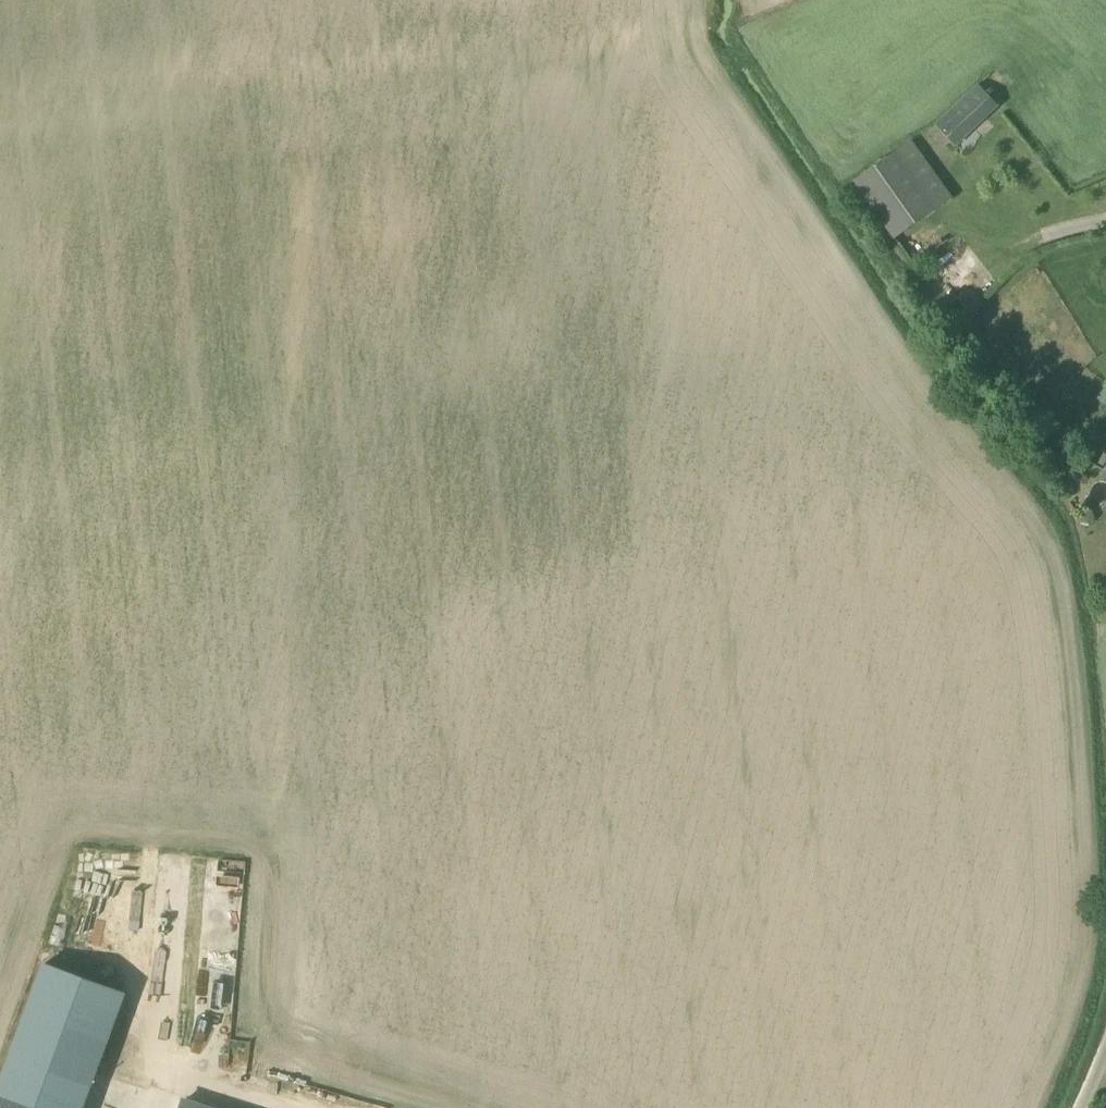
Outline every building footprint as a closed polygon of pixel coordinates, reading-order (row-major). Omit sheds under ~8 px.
[(937,124),(957,145),(1000,106),(980,84),(937,124)] [(854,181),(894,239),(936,208),(895,151),(884,160),(854,181)] [(95,1078),(13,1048),(0,1085),(0,1107),(84,1107),(95,1078)]
